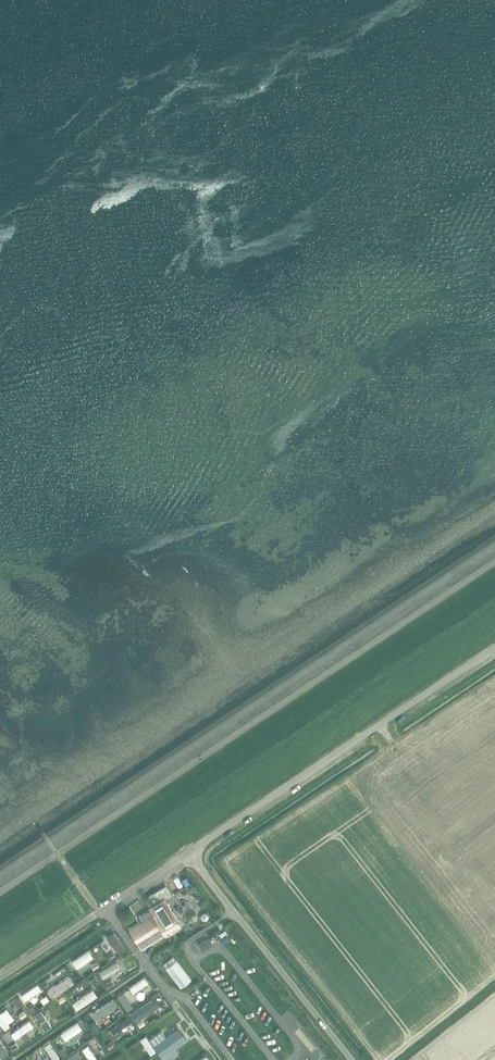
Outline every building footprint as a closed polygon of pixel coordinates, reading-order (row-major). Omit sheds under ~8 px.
[(184,863),(173,870),(177,878),(188,871),(184,863)] [(181,925),(175,916),(165,900),(172,895),(166,885),(148,896),(153,905),(149,907),(153,914),(128,928),(141,949),(181,925)] [(184,893),(183,901),(197,902),(198,888),(178,887),(178,893),(184,893)] [(202,912),(208,916),(212,910),(205,906),(202,912)] [(116,926),(109,932),(124,949),(131,943),(116,926)] [(199,945),(202,950),(213,944),(210,938),(199,945)] [(91,943),(73,954),(79,964),(97,952),(91,943)] [(121,957),(102,964),(105,972),(124,964),(121,957)] [(180,987),(191,979),(177,960),(166,968),(180,987)] [(131,980),(137,988),(152,977),(146,969),(131,980)] [(73,970),(51,984),(56,991),(78,978),(73,970)] [(27,993),(45,987),(42,979),(24,985),(27,993)] [(81,1005),(101,990),(95,982),(75,998),(81,1005)] [(131,1003),(141,1020),(148,1016),(145,1012),(163,1001),(155,988),(131,1003)] [(114,990),(89,1009),(96,1019),(121,999),(114,990)] [(8,1008),(21,999),(18,994),(5,1003),(8,1008)] [(44,1004),(37,1010),(48,1024),(55,1019),(44,1004)] [(0,1007),(0,1014),(7,1026),(13,1022),(3,1005),(0,1007)] [(111,1025),(118,1033),(135,1018),(128,1010),(111,1025)] [(7,1032),(8,1034),(15,1029),(19,1035),(38,1020),(32,1012),(7,1032)] [(80,1015),(62,1025),(68,1035),(86,1025),(80,1015)] [(186,1040),(178,1028),(166,1037),(161,1031),(149,1039),(162,1057),(186,1040)] [(55,1034),(61,1040),(66,1036),(60,1029),(55,1034)] [(2,1052),(10,1048),(2,1033),(0,1034),(0,1049),(2,1052)] [(92,1038),(99,1045),(103,1040),(97,1034),(92,1038)] [(55,1056),(62,1053),(54,1036),(47,1040),(55,1056)] [(91,1040),(84,1044),(93,1059),(101,1054),(91,1040)] [(203,1053),(206,1059),(218,1059),(211,1048),(203,1053)]
